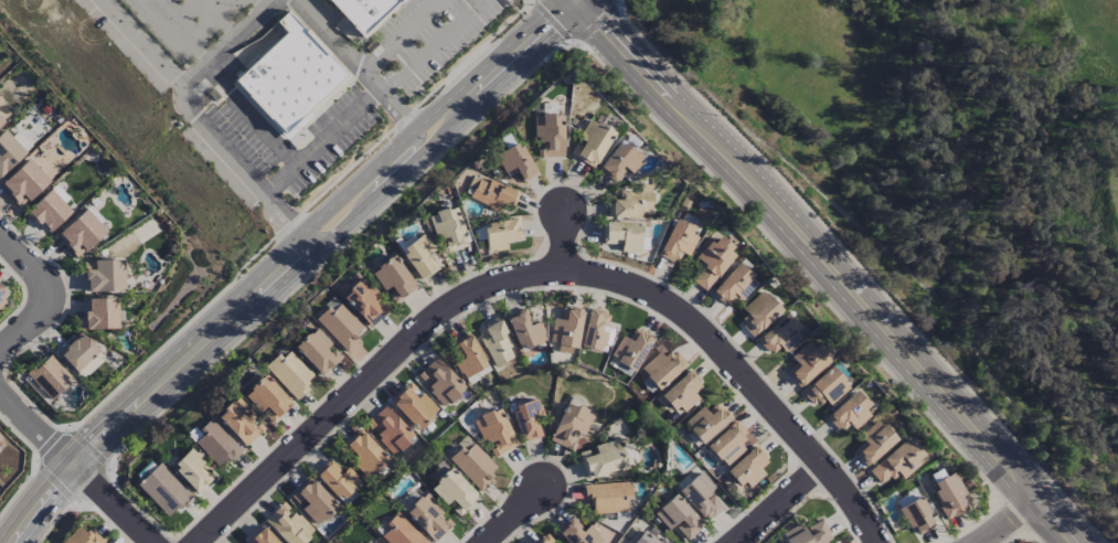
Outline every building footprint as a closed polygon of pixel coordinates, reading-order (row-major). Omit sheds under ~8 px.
[(363,37),(403,0),(329,0),(363,37)] [(286,32),(232,81),(284,138),(350,78),(287,10),(275,21),(286,32)] [(534,115),(534,145),(536,145),(537,157),(563,157),(562,114),(534,115)] [(569,153),(594,167),(614,133),(591,119),(578,143),(576,142),(569,153)] [(5,130),(0,134),(0,176),(26,152),(5,130)] [(631,173),(643,156),(620,140),(598,170),(615,182),(624,169),(631,173)] [(505,178),(517,172),(521,182),(535,176),(520,142),(494,153),(505,178)] [(49,181),(28,158),(0,184),(0,186),(20,208),(49,181)] [(512,207),(518,193),(478,176),(468,199),(496,210),(499,202),(512,207)] [(608,218),(641,218),(641,212),(651,212),(651,184),(641,184),(641,191),(620,191),(620,200),(608,200),(608,218)] [(47,234),(71,212),(51,189),(26,211),(47,234)] [(467,246),(454,206),(427,215),(435,239),(443,236),(449,252),(467,246)] [(106,231),(85,209),(57,235),(77,257),(106,231)] [(505,250),(504,241),(520,239),(517,218),(481,224),(486,253),(505,250)] [(689,256),(698,237),(691,234),(694,227),(675,218),(658,255),(676,264),(681,253),(689,256)] [(639,252),(640,223),(603,222),(603,244),(620,244),(620,251),(639,252)] [(437,268),(428,253),(433,250),(422,231),(397,245),(416,280),(437,268)] [(705,291),(737,253),(716,235),(696,258),(704,265),(691,280),(705,291)] [(395,303),(416,286),(391,255),(369,273),(384,291),(385,290),(395,303)] [(124,291),(122,259),(83,261),(85,292),(124,291)] [(711,292),(726,306),(735,296),(741,301),(759,282),(738,263),(711,292)] [(389,309),(360,278),(340,296),(369,328),(389,309)] [(0,286),(0,303),(9,294),(0,286)] [(781,310),(761,290),(742,309),(747,315),(739,323),(752,337),(781,310)] [(117,298),(84,298),(85,329),(118,329),(117,298)] [(346,353),(358,341),(353,336),(362,327),(340,304),(332,312),(327,306),(314,319),(346,353)] [(581,309),(561,307),(560,319),(552,318),(549,342),(558,343),(557,352),(576,354),(581,309)] [(519,351),(546,341),(538,321),(531,324),(525,309),(506,316),(519,351)] [(589,309),(580,347),(599,351),(601,345),(609,347),(614,327),(606,325),(609,314),(589,309)] [(794,333),(800,327),(786,312),(756,340),(769,354),(778,346),(785,353),(800,338),(794,333)] [(515,357),(498,316),(483,323),(487,335),(480,338),(492,367),(515,357)] [(341,358),(331,347),(332,346),(315,327),(293,346),(320,376),(341,358)] [(652,337),(633,328),(628,339),(621,336),(610,358),(635,371),(652,337)] [(98,352),(81,332),(58,353),(76,372),(98,352)] [(487,366),(468,333),(451,344),(459,359),(454,362),(464,380),(487,366)] [(783,368),(800,386),(829,361),(812,342),(783,368)] [(312,375),(289,350),(282,357),(277,353),(263,366),(295,400),(308,388),(304,383),(312,375)] [(659,390),(687,363),(674,350),(666,358),(659,351),(639,370),(659,390)] [(26,374),(50,400),(73,380),(49,353),(26,374)] [(419,373),(429,384),(426,387),(445,407),(465,388),(436,357),(419,373)] [(848,389),(832,367),(801,390),(812,406),(822,399),(826,405),(848,389)] [(705,389),(688,370),(661,395),(678,413),(705,389)] [(243,394),(271,424),(292,404),(264,375),(243,394)] [(422,393),(416,399),(404,386),(390,400),(417,430),(438,410),(422,393)] [(873,408),(855,389),(825,418),(838,432),(847,423),(852,428),(873,408)] [(242,447),(263,431),(238,398),(217,413),(242,447)] [(521,442),(542,436),(536,418),(543,416),(538,399),(511,407),(521,442)] [(730,418),(716,402),(706,411),(702,406),(683,423),(702,444),(730,418)] [(572,435),(584,438),(592,412),(563,403),(551,442),(569,447),(572,435)] [(378,433),(375,437),(392,455),(413,436),(385,405),(367,422),(378,433)] [(473,420),(486,447),(488,446),(493,457),(517,445),(499,407),(473,420)] [(198,429),(202,434),(193,442),(219,469),(240,450),(211,418),(198,429)] [(895,439),(877,419),(858,436),(862,441),(852,451),(866,466),(895,439)] [(706,443),(722,466),(744,451),(738,442),(747,436),(737,422),(706,443)] [(340,448),(367,478),(387,459),(360,429),(340,448)] [(593,446),(596,454),(580,459),(586,478),(625,466),(616,438),(593,446)] [(880,485),(895,472),(900,478),(923,459),(906,438),(868,470),(880,485)] [(480,493),(492,481),(488,477),(497,468),(471,440),(449,460),(480,493)] [(743,482),(749,488),(764,474),(759,469),(768,460),(754,445),(726,472),(739,486),(743,482)] [(196,493),(211,479),(198,466),(204,461),(190,447),(170,466),(196,493)] [(347,467),(342,472),(330,459),(314,474),(339,502),(361,482),(347,467)] [(191,496),(159,463),(136,485),(167,518),(191,496)] [(449,507),(458,516),(478,498),(450,467),(429,488),(448,508),(449,507)] [(710,492),(714,489),(701,471),(678,488),(704,523),(723,509),(710,492)] [(945,520),(967,510),(961,496),(965,494),(954,472),(933,482),(937,490),(932,492),(945,520)] [(337,506),(310,477),(289,497),(316,526),(337,506)] [(584,501),(591,501),(592,513),(625,512),(625,500),(630,500),(629,482),(583,484),(584,501)] [(434,542),(453,524),(423,493),(405,511),(434,542)] [(686,540),(703,525),(674,494),(653,514),(669,531),(674,526),(686,540)] [(898,508),(916,537),(935,524),(918,496),(898,508)] [(284,501),(264,520),(285,542),(301,542),(313,532),(284,501)] [(386,542),(427,542),(400,513),(378,534),(386,542)] [(583,530),(571,517),(556,530),(568,542),(602,542),(604,541),(588,525),(583,530)] [(821,519),(804,528),(801,522),(781,533),(787,542),(824,542),(832,539),(821,519)] [(262,525),(246,539),(250,542),(278,542),(262,525)] [(90,528),(86,533),(78,526),(62,542),(104,542),(105,542),(90,528)] [(662,536),(657,542),(643,530),(633,542),(669,542),(662,536)]
